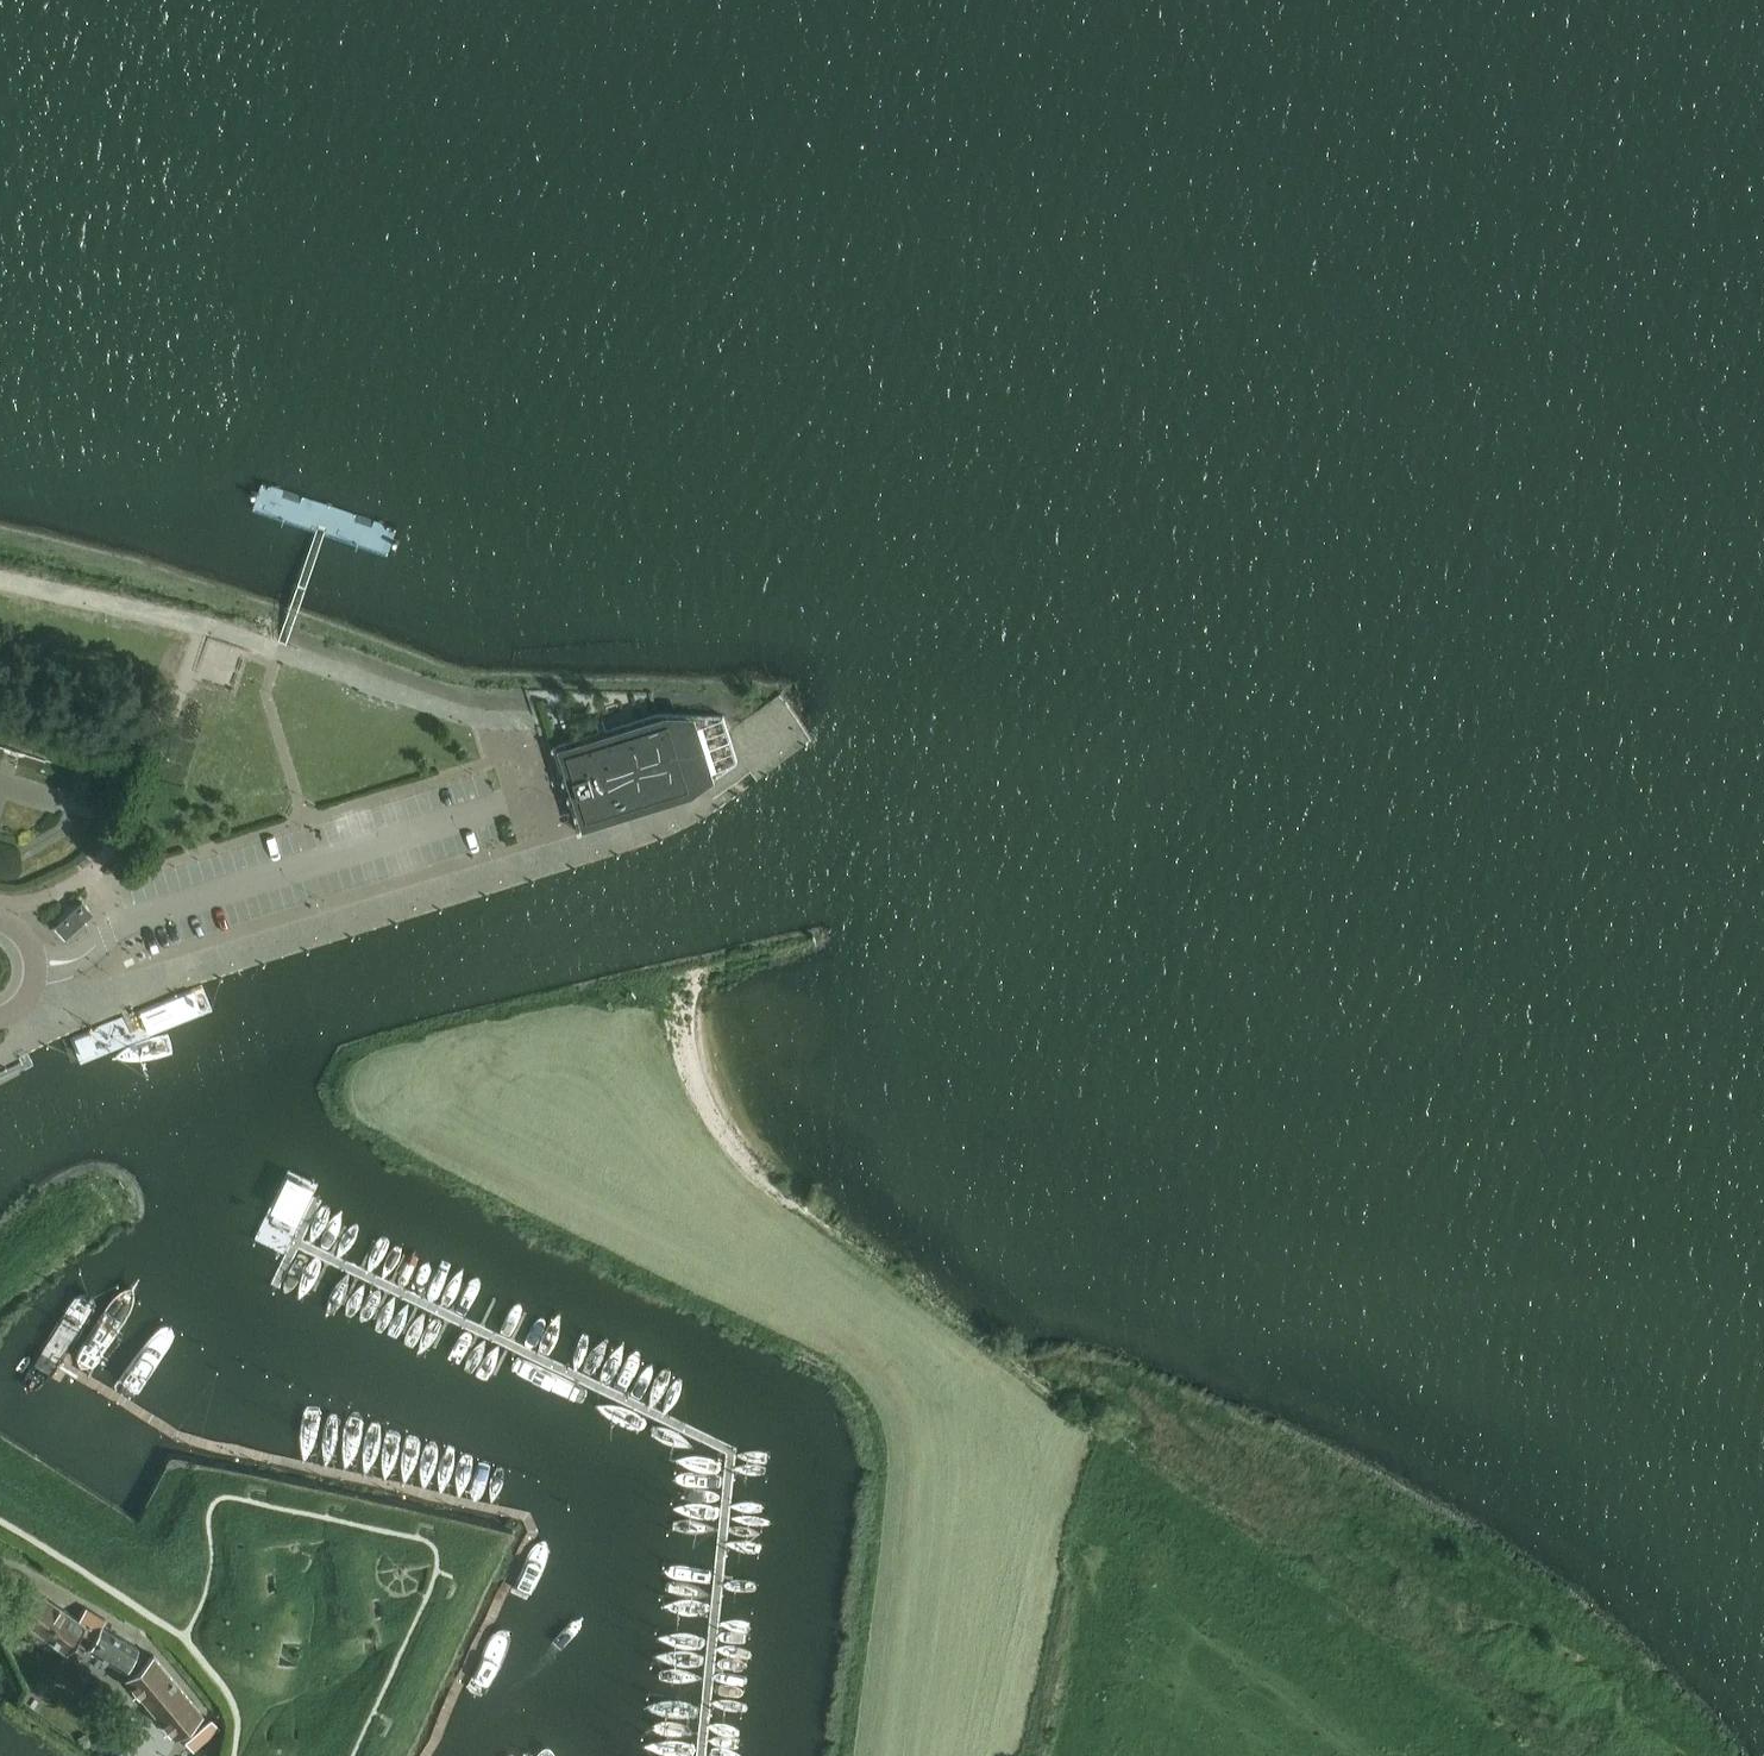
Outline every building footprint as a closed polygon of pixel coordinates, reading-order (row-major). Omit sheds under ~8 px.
[(670,720),(568,752),(576,777),(575,778),(580,793),(581,793),(589,818),(691,786),(670,720)] [(65,935),(91,912),(82,902),(56,925),(65,935)] [(214,1013),(203,985),(70,1038),(81,1066),(214,1013)] [(289,1171),(255,1241),(285,1255),(320,1185),(289,1171)] [(77,1620),(35,1589),(17,1612),(66,1650),(74,1639),(87,1647),(124,1669),(127,1665),(133,1672),(126,1678),(174,1736),(202,1713),(152,1655),(145,1661),(134,1654),(136,1650),(100,1629),(103,1623),(84,1610),(77,1620)] [(215,1718),(203,1728),(209,1735),(221,1725),(215,1718)]
